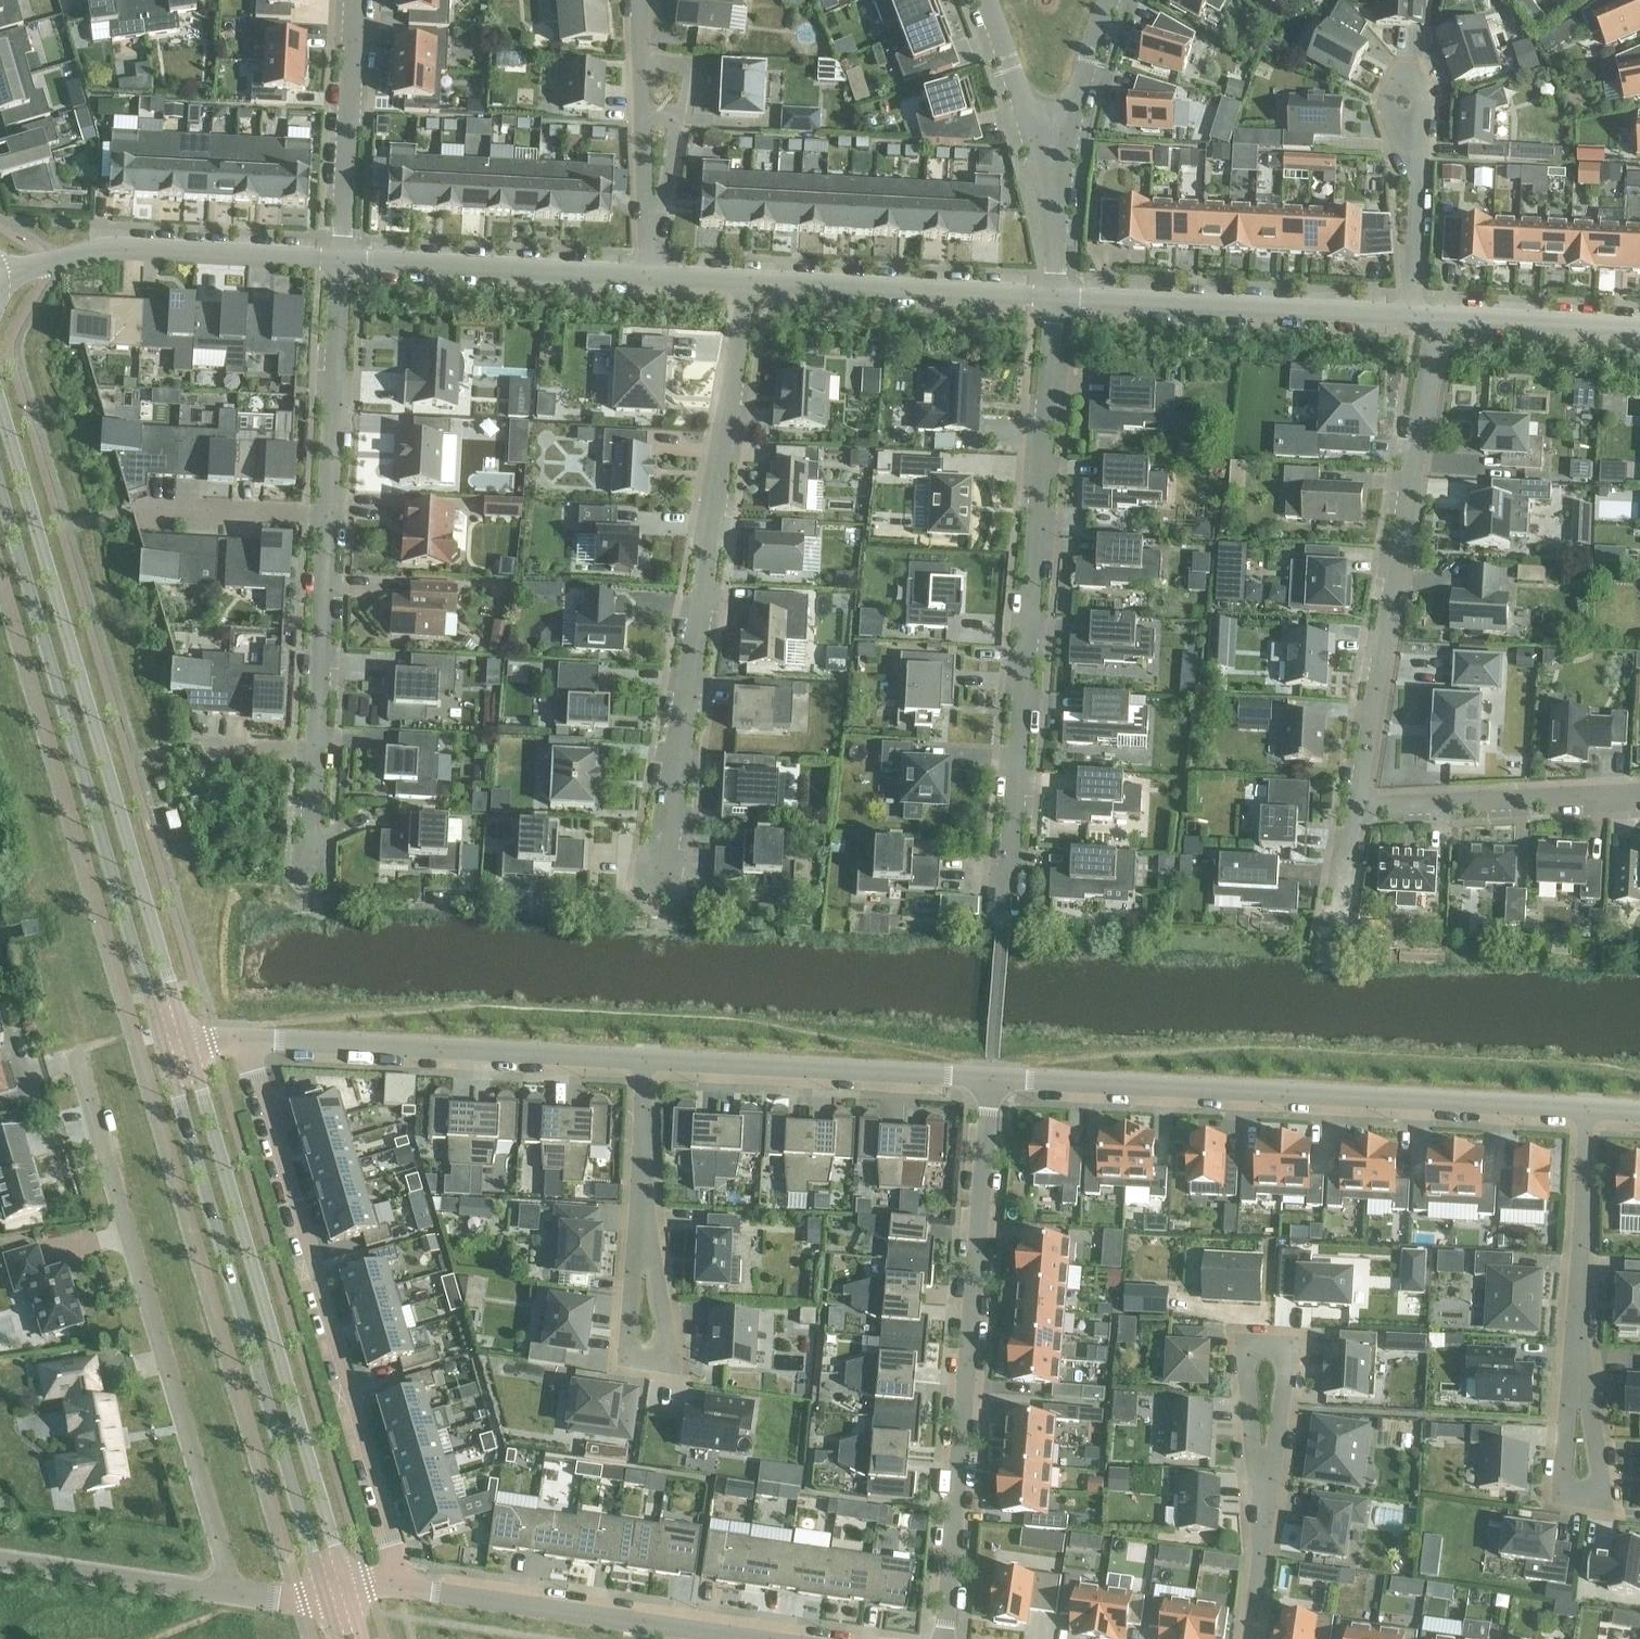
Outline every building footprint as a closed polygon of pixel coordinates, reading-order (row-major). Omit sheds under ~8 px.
[(23,25),(16,0),(0,0),(0,32),(23,25)] [(141,0),(85,0),(85,1),(87,1),(90,27),(110,24),(112,42),(146,38),(141,0)] [(146,38),(179,33),(177,15),(196,13),(195,0),(141,0),(146,38)] [(255,19),(290,21),(291,7),(307,8),(307,0),(256,0),(255,19)] [(395,2),(398,2),(398,13),(409,14),(409,27),(449,29),(450,0),(395,0),(395,2)] [(550,6),(545,6),(547,23),(560,23),(562,46),(578,45),(578,47),(591,48),(590,44),(607,42),(603,1),(581,3),(581,0),(550,0),(550,6)] [(728,32),(730,9),(740,10),(742,0),(679,0),(676,26),(728,32)] [(903,38),(945,22),(937,3),(936,4),(936,5),(932,6),(930,0),(874,0),(872,1),(883,28),(897,22),(903,38)] [(1174,5),(1172,8),(1187,16),(1188,13),(1200,20),(1208,7),(1220,14),(1228,0),(1165,0),(1174,5)] [(1350,82),(1369,47),(1359,41),(1368,26),(1345,0),(1342,0),(1329,25),(1327,24),(1308,59),(1350,82)] [(1377,24),(1410,26),(1411,0),(1378,0),(1377,24)] [(1515,4),(1536,33),(1548,24),(1530,0),(1521,0),(1515,4)] [(1593,37),(1601,33),(1607,47),(1620,41),(1621,44),(1637,38),(1635,35),(1639,33),(1639,10),(1637,3),(1633,4),(1631,0),(1604,0),(1583,15),(1593,37)] [(1170,71),(1184,75),(1195,36),(1162,17),(1154,31),(1153,36),(1149,35),(1141,62),(1154,67),(1153,70),(1169,75),(1170,71)] [(1454,66),(1460,84),(1496,72),(1490,53),(1496,51),(1490,35),(1484,37),(1478,19),(1438,33),(1449,67),(1454,66)] [(945,22),(903,38),(909,53),(894,58),(905,86),(953,67),(953,68),(955,67),(946,41),(950,40),(950,41),(952,40),(945,22)] [(265,51),(265,65),(308,67),(308,64),(307,51),(304,51),(305,40),(289,39),(290,25),(255,24),(254,51),(265,51)] [(30,76),(24,58),(32,55),(24,30),(0,37),(0,84),(30,76)] [(391,68),(391,71),(446,74),(448,34),(408,31),(408,44),(396,44),(396,54),(392,54),(391,68)] [(857,36),(843,40),(848,55),(862,51),(857,36)] [(1261,55),(1274,60),(1280,47),(1267,41),(1261,55)] [(1531,41),(1513,47),(1522,75),(1541,68),(1531,41)] [(1617,60),(1625,101),(1639,98),(1639,101),(1639,51),(1617,60)] [(847,58),(824,58),(825,82),(847,82),(847,58)] [(308,67),(265,65),(264,78),(252,77),(251,104),(286,106),(287,93),(302,93),(303,82),(306,83),(307,70),(308,70),(308,67)] [(563,109),(602,111),(603,96),(601,96),(602,68),(565,66),(563,109)] [(723,66),(722,86),(723,86),(723,98),(721,98),(720,118),(762,120),(763,103),(769,103),(770,86),(764,85),(764,68),(723,66)] [(446,74),(391,71),(390,74),(391,74),(390,88),(394,88),(393,99),(405,99),(404,112),(439,114),(441,74),(446,74)] [(1593,71),(1581,74),(1583,86),(1596,83),(1593,71)] [(0,84),(0,114),(5,130),(6,130),(50,117),(42,92),(35,94),(30,76),(0,84)] [(1140,80),(1135,95),(1135,100),(1131,100),(1129,128),(1143,129),(1143,133),(1160,134),(1160,131),(1174,132),(1177,91),(1140,80)] [(1230,80),(1225,97),(1241,101),(1246,85),(1230,80)] [(945,92),(925,98),(926,102),(927,102),(930,114),(915,119),(922,141),(966,144),(975,141),(975,142),(978,141),(968,106),(972,105),(972,106),(974,106),(967,82),(943,88),(944,90),(945,90),(945,92)] [(192,85),(194,99),(212,98),(211,84),(192,85)] [(48,90),(53,107),(70,102),(65,85),(48,90)] [(1511,147),(1494,146),(1496,112),(1509,108),(1503,88),(1479,95),(1479,104),(1461,103),(1459,147),(1470,147),(1469,159),(1510,161),(1511,147)] [(1292,99),(1290,134),(1284,133),(1284,149),(1314,151),(1315,136),(1341,137),(1343,102),(1325,101),(1325,95),(1310,94),(1310,100),(1292,99)] [(152,101),(151,113),(163,113),(163,101),(152,101)] [(1228,101),(1223,115),(1238,119),(1242,105),(1228,101)] [(98,112),(98,117),(122,116),(122,102),(98,102),(98,103),(95,103),(95,112),(98,112)] [(196,112),(195,127),(217,128),(218,113),(196,112)] [(784,112),(783,132),(817,133),(818,114),(784,112)] [(144,132),(145,118),(122,116),(122,131),(144,132)] [(473,120),(471,151),(493,152),(495,121),(473,120)] [(87,196),(87,194),(50,192),(43,168),(49,166),(44,148),(59,144),(52,122),(7,135),(7,134),(6,135),(16,167),(11,168),(13,175),(19,197),(20,197),(19,192),(87,196)] [(615,141),(616,129),(599,127),(598,139),(615,141)] [(102,152),(101,180),(105,180),(110,181),(109,197),(134,198),(138,135),(112,134),(111,152),(102,152)] [(134,198),(159,200),(162,136),(138,135),(134,198)] [(159,200),(184,201),(187,138),(162,136),(159,200)] [(782,156),(783,138),(762,137),(761,155),(782,156)] [(184,201),(208,202),(212,139),(187,138),(184,201)] [(208,202),(233,203),(237,140),(212,139),(208,202)] [(233,203),(258,205),(261,142),(237,140),(233,203)] [(258,205),(283,206),(286,143),(261,142),(258,205)] [(286,143),(283,206),(308,207),(311,144),(286,143)] [(1214,145),(1213,162),(1231,163),(1232,146),(1214,145)] [(1550,164),(1551,148),(1511,145),(1511,147),(1510,161),(1550,164)] [(1233,146),(1232,168),(1255,169),(1257,147),(1233,146)] [(374,162),(373,181),(388,182),(387,211),(412,213),(415,150),(390,148),(389,162),(374,162)] [(1136,149),(1135,166),(1153,167),(1154,150),(1136,149)] [(1579,149),(1579,162),(1605,163),(1605,150),(1579,149)] [(437,214),(439,160),(416,159),(416,150),(415,150),(412,213),(437,214)] [(1156,150),(1155,169),(1169,169),(1170,151),(1156,150)] [(1181,151),(1181,167),(1199,168),(1200,152),(1181,151)] [(1285,156),(1284,168),(1336,170),(1337,159),(1285,156)] [(586,222),(611,223),(614,160),(590,159),(589,168),(586,222)] [(439,160),(437,214),(461,215),(464,161),(439,160)] [(461,215),(486,217),(489,163),(464,161),(461,215)] [(489,163),(486,217),(511,218),(514,164),(489,163)] [(514,164),(511,218),(536,219),(539,165),(514,164)] [(564,166),(539,165),(536,219),(561,220),(564,166)] [(728,166),(703,165),(699,228),(725,229),(728,166)] [(561,220),(586,222),(589,168),(564,166),(561,220)] [(752,176),(730,175),(728,175),(729,166),(728,166),(725,229),(749,230),(752,176)] [(1580,166),(1578,186),(1597,187),(1598,167),(1580,166)] [(1621,168),(1601,166),(1600,184),(1619,185),(1621,168)] [(1271,180),(1283,180),(1283,168),(1271,168),(1271,180)] [(1443,168),(1443,183),(1461,184),(1462,169),(1443,168)] [(1506,185),(1522,186),(1523,170),(1507,169),(1506,185)] [(1529,182),(1546,183),(1546,171),(1529,170),(1529,182)] [(1549,178),(1566,179),(1566,171),(1549,171),(1549,178)] [(749,230),(774,231),(777,178),(752,176),(749,230)] [(802,179),(777,178),(774,231),(799,233),(802,179)] [(824,234),(827,180),(802,179),(799,233),(824,234)] [(972,242),(976,179),(975,179),(974,188),(950,187),(947,240),(972,242)] [(972,242),(995,243),(998,243),(1001,180),(976,179),(972,242)] [(827,180),(824,234),(848,235),(851,181),(827,180)] [(873,237),(876,183),(851,181),(848,235),(873,237)] [(898,238),(901,184),(876,183),(873,237),(898,238)] [(898,238),(923,239),(926,185),(901,184),(898,238)] [(947,240),(950,187),(926,185),(923,239),(947,240)] [(1130,250),(1150,251),(1152,206),(1104,204),(1102,245),(1130,246),(1130,250)] [(1176,248),(1178,207),(1152,206),(1150,251),(1150,247),(1176,248)] [(1176,248),(1202,250),(1204,209),(1178,207),(1176,248)] [(1227,254),(1230,210),(1204,209),(1202,250),(1227,251),(1227,254)] [(1227,254),(1254,255),(1256,211),(1230,210),(1227,254)] [(1280,254),(1282,213),(1256,211),(1254,255),(1254,253),(1280,254)] [(1280,254),(1306,255),(1308,214),(1282,213),(1280,254)] [(1331,260),(1334,215),(1308,214),(1306,255),(1331,257),(1331,260)] [(1334,215),(1331,260),(1351,261),(1351,258),(1365,258),(1381,257),(1378,218),(1334,215)] [(1472,268),(1492,269),(1494,224),(1447,221),(1444,262),(1472,264),(1472,268)] [(1494,224),(1492,269),(1493,265),(1518,266),(1520,225),(1494,224)] [(1520,225),(1518,266),(1544,268),(1546,226),(1520,225)] [(1569,272),(1570,272),(1572,228),(1546,226),(1544,268),(1569,269),(1569,272)] [(1572,228),(1570,272),(1596,273),(1598,229),(1572,228)] [(1598,229),(1596,273),(1597,273),(1597,270),(1622,272),(1624,231),(1624,230),(1598,229)] [(1624,231),(1622,272),(1639,273),(1639,231),(1624,230),(1624,231)] [(140,349),(142,301),(69,297),(75,318),(69,318),(68,345),(140,349)] [(142,301),(140,349),(174,351),(173,372),(191,372),(194,304),(142,301)] [(194,304),(191,372),(192,369),(225,370),(225,374),(243,375),(246,307),(194,304)] [(246,307),(243,375),(244,354),(278,356),(277,377),(295,378),(299,310),(246,307)] [(593,348),(617,349),(618,335),(594,334),(593,348)] [(618,359),(615,412),(662,414),(662,415),(664,415),(665,392),(661,391),(661,384),(665,384),(667,361),(673,361),(674,341),(642,339),(640,360),(618,359)] [(415,347),(414,385),(404,384),(403,406),(405,406),(405,404),(412,405),(412,406),(455,408),(458,350),(443,349),(440,345),(434,345),(430,348),(415,347)] [(1297,387),(1323,388),(1324,365),(1299,363),(1297,387)] [(917,430),(934,431),(933,451),(954,452),(955,432),(976,433),(978,377),(930,374),(929,395),(937,395),(936,411),(919,410),(917,430)] [(772,427),(825,430),(827,404),(819,403),(820,377),(804,377),(804,375),(798,375),(798,376),(782,375),(780,409),(773,409),(772,427)] [(1600,409),(1601,381),(1584,381),(1584,409),(1600,409)] [(1113,384),(1111,406),(1091,405),(1090,433),(1124,435),(1125,430),(1145,431),(1145,426),(1174,427),(1176,387),(1113,384)] [(536,418),(554,420),(556,396),(538,395),(536,418)] [(1318,452),(1369,455),(1370,440),(1374,440),(1377,397),(1325,395),(1322,437),(1319,437),(1318,452)] [(504,417),(527,418),(528,397),(505,397),(504,417)] [(1583,425),(1595,425),(1595,409),(1583,409),(1583,425)] [(233,480),(236,412),(219,411),(218,432),(179,430),(177,477),(233,480)] [(236,412),(233,480),(290,483),(293,415),(275,414),(274,435),(236,433),(237,412),(236,412)] [(450,439),(450,423),(414,421),(413,436),(402,435),(401,453),(400,453),(400,462),(400,466),(396,469),(396,476),(399,480),(399,484),(438,486),(441,439),(450,439)] [(1530,423),(1487,421),(1486,422),(1483,422),(1482,441),(1485,442),(1485,455),(1517,457),(1517,470),(1543,471),(1544,440),(1529,439),(1530,423)] [(177,477),(179,430),(101,425),(99,452),(114,453),(126,494),(146,489),(146,476),(177,477)] [(604,433),(603,466),(613,466),(612,495),(647,497),(648,479),(653,479),(653,466),(649,465),(650,451),(646,451),(647,435),(604,433)] [(776,450),(775,466),(772,465),(771,480),(767,480),(766,493),(770,493),(769,511),(805,513),(807,484),(817,485),(819,452),(776,450)] [(850,454),(850,470),(868,471),(868,454),(850,454)] [(878,455),(877,474),(891,475),(892,456),(878,455)] [(901,460),(900,479),(932,481),(929,535),(967,537),(968,515),(969,504),(970,481),(942,480),(943,462),(901,460)] [(1580,460),(1579,477),(1597,478),(1599,461),(1580,460)] [(1150,475),(1151,464),(1106,462),(1105,483),(1084,482),(1083,511),(1118,513),(1118,508),(1138,509),(1138,503),(1167,505),(1169,476),(1150,475)] [(1231,464),(1229,491),(1245,491),(1247,464),(1231,464)] [(1600,483),(1613,484),(1614,465),(1601,465),(1600,483)] [(1286,469),(1285,485),(1306,486),(1305,520),(1361,523),(1363,488),(1319,486),(1320,471),(1286,469)] [(1512,483),(1511,500),(1473,498),(1472,511),(1468,511),(1466,531),(1471,531),(1470,548),(1510,550),(1510,537),(1528,538),(1530,503),(1551,504),(1552,485),(1512,483)] [(485,518),(519,520),(520,503),(486,501),(485,518)] [(411,509),(410,537),(403,537),(403,539),(396,546),(396,554),(402,561),(402,564),(450,566),(450,563),(457,557),(457,549),(451,542),(451,539),(450,539),(452,511),(411,509)] [(579,510),(578,538),(596,539),(595,566),(611,567),(611,572),(632,573),(632,568),(636,568),(637,542),(636,542),(636,543),(633,543),(634,535),(615,534),(615,529),(611,529),(612,511),(579,510)] [(782,523),(781,539),(755,538),(753,572),(770,573),(770,577),(784,578),(784,574),(801,575),(802,542),(815,542),(816,525),(782,523)] [(844,529),(843,550),(860,551),(861,530),(844,529)] [(154,586),(216,589),(218,542),(140,537),(139,533),(138,534),(146,559),(140,559),(139,585),(154,585),(154,586)] [(1100,539),(1098,561),(1078,560),(1077,589),(1111,591),(1112,586),(1132,587),(1132,581),(1161,583),(1162,554),(1144,553),(1144,542),(1100,539)] [(227,542),(225,590),(267,592),(265,613),(284,614),(287,555),(287,545),(269,545),(269,544),(227,542)] [(1222,544),(1220,578),(1240,579),(1241,545),(1222,544)] [(1293,568),(1291,610),(1308,611),(1345,613),(1346,609),(1351,609),(1352,592),(1346,592),(1348,568),(1339,567),(1340,551),(1307,550),(1306,569),(1293,568)] [(1193,571),(1193,575),(1208,576),(1211,576),(1212,557),(1194,556),(1193,571)] [(909,566),(908,583),(912,583),(910,610),(907,610),(906,629),(947,631),(948,613),(960,614),(961,600),(960,600),(961,585),(949,584),(950,568),(909,566)] [(1519,568),(1518,582),(1545,584),(1546,569),(1519,568)] [(1472,572),(1471,587),(1473,587),(1473,596),(1455,595),(1453,630),(1506,633),(1509,598),(1499,597),(1500,574),(1472,572)] [(391,636),(443,639),(444,616),(454,616),(456,588),(412,586),(412,587),(418,588),(418,598),(415,598),(411,601),(393,600),(391,636)] [(853,613),(856,595),(838,592),(835,610),(853,613)] [(575,650),(622,653),(623,620),(612,619),(613,596),(584,595),(583,618),(577,617),(575,650)] [(754,596),(753,614),(751,614),(749,636),(741,635),(740,665),(784,667),(785,643),(806,645),(808,599),(754,596)] [(1518,609),(1517,630),(1529,631),(1530,610),(1518,609)] [(1093,617),(1092,639),(1071,638),(1070,667),(1105,669),(1105,663),(1125,665),(1125,659),(1154,661),(1156,632),(1137,631),(1138,620),(1093,617)] [(1211,641),(1228,641),(1229,619),(1212,619),(1211,641)] [(495,624),(490,654),(503,656),(508,627),(495,624)] [(1286,686),(1327,688),(1328,666),(1329,666),(1329,659),(1328,659),(1328,656),(1335,656),(1336,638),(1289,636),(1288,647),(1285,647),(1284,664),(1288,664),(1286,686)] [(228,669),(226,716),(260,718),(278,719),(279,709),(282,650),(263,649),(262,670),(229,669),(228,669)] [(825,673),(845,674),(846,650),(826,650),(825,673)] [(1518,651),(1517,670),(1534,671),(1535,652),(1518,651)] [(1185,691),(1200,693),(1206,655),(1191,652),(1185,691)] [(192,714),(226,716),(228,669),(229,669),(229,657),(202,655),(202,667),(172,666),(170,692),(185,693),(192,714)] [(904,715),(915,716),(914,728),(932,729),(932,717),(939,717),(940,705),(951,706),(952,702),(953,702),(955,658),(954,658),(954,659),(902,656),(900,655),(900,671),(901,671),(901,670),(906,670),(904,715)] [(1499,690),(1501,660),(1457,657),(1456,688),(1460,688),(1460,701),(1438,700),(1435,765),(1478,767),(1479,746),(1490,746),(1491,724),(1480,724),(1482,689),(1499,690)] [(387,722),(428,724),(428,723),(418,722),(419,708),(437,709),(438,693),(453,694),(453,697),(455,697),(456,660),(409,658),(409,659),(421,660),(420,675),(395,674),(394,690),(390,689),(390,687),(389,687),(387,722)] [(507,661),(506,681),(522,682),(523,662),(507,661)] [(559,666),(557,700),(560,700),(559,728),(555,727),(555,729),(595,731),(595,730),(607,731),(608,716),(609,701),(597,701),(598,668),(559,666)] [(733,693),(731,730),(773,732),(774,715),(791,716),(792,697),(804,698),(805,685),(792,684),(775,683),(755,682),(754,694),(733,693)] [(1086,695),(1085,717),(1065,716),(1064,745),(1098,746),(1099,741),(1119,742),(1119,737),(1148,738),(1149,710),(1131,709),(1131,697),(1086,695)] [(1239,720),(1272,721),(1273,702),(1239,701),(1239,720)] [(1554,711),(1551,762),(1587,764),(1588,747),(1596,747),(1596,749),(1611,750),(1611,746),(1627,747),(1629,715),(1613,714),(1612,722),(1589,721),(1590,713),(1554,711)] [(1288,716),(1285,761),(1322,763),(1325,718),(1288,716)] [(399,737),(398,754),(385,753),(385,767),(384,782),(396,783),(395,799),(435,801),(436,784),(433,784),(434,757),(438,758),(439,739),(399,737)] [(549,740),(548,757),(553,757),(551,788),(547,789),(544,793),(544,797),(546,801),(550,803),(550,808),(594,810),(594,792),(597,792),(597,775),(595,775),(596,757),(588,757),(588,742),(549,740)] [(882,745),(880,773),(900,774),(899,785),(903,785),(902,806),(905,806),(904,821),(920,822),(921,807),(944,808),(946,766),(911,764),(912,747),(882,745)] [(723,773),(722,810),(776,813),(778,776),(775,776),(776,761),(752,759),(752,774),(723,773)] [(196,777),(199,785),(207,783),(204,774),(196,777)] [(1080,774),(1079,796),(1059,795),(1057,823),(1092,825),(1092,820),(1112,821),(1112,815),(1141,817),(1143,788),(1124,787),(1125,776),(1080,774)] [(1311,785),(1271,783),(1269,813),(1263,812),(1261,848),(1297,850),(1299,823),(1309,823),(1311,785)] [(473,795),(471,813),(485,815),(487,796),(473,795)] [(489,795),(489,813),(507,813),(508,795),(489,795)] [(176,813),(166,816),(170,831),(180,828),(176,813)] [(381,833),(380,863),(409,864),(409,858),(433,859),(432,871),(458,872),(458,876),(460,876),(460,872),(475,873),(477,849),(461,848),(462,846),(460,846),(460,848),(447,847),(448,822),(434,822),(434,818),(422,817),(422,821),(410,820),(409,835),(381,833)] [(505,848),(503,848),(501,878),(503,878),(503,874),(530,875),(530,864),(554,865),(553,872),(583,873),(584,844),(556,842),(557,828),(545,827),(545,824),(533,823),(533,827),(519,826),(518,851),(505,850),(505,848)] [(715,851),(714,881),(743,882),(743,876),(767,877),(766,888),(792,890),(792,894),(794,894),(796,864),(794,863),(794,866),(781,865),(782,840),(768,839),(768,835),(756,835),(756,839),(744,838),(743,852),(715,851)] [(1185,840),(1185,857),(1204,858),(1204,841),(1185,840)] [(857,866),(856,897),(858,897),(858,893),(884,894),(885,883),(908,884),(908,890),(937,892),(939,862),(911,861),(912,846),(900,846),(900,842),(888,841),(888,845),(874,844),(873,869),(859,869),(859,867),(857,866)] [(1634,841),(1633,860),(1630,863),(1630,865),(1619,865),(1620,859),(1618,858),(1616,902),(1639,903),(1639,841),(1634,841)] [(1538,885),(1582,887),(1581,901),(1601,902),(1602,863),(1587,863),(1588,848),(1558,846),(1558,843),(1543,842),(1543,846),(1540,845),(1538,885)] [(1483,850),(1482,850),(1462,849),(1461,882),(1467,882),(1467,888),(1484,889),(1484,883),(1514,885),(1514,886),(1516,852),(1496,851),(1494,852),(1494,853),(1485,853),(1484,852),(1484,851),(1483,850)] [(1106,893),(1135,895),(1137,856),(1142,857),(1142,855),(1074,851),(1072,873),(1052,872),(1051,901),(1086,903),(1086,897),(1106,898),(1106,893)] [(1382,854),(1380,894),(1399,895),(1398,909),(1416,910),(1417,896),(1436,897),(1438,857),(1382,854)] [(1160,858),(1159,875),(1176,875),(1176,858),(1160,858)] [(1193,859),(1181,859),(1180,879),(1193,879),(1193,859)] [(1280,862),(1217,859),(1215,899),(1244,900),(1243,906),(1263,907),(1263,912),(1298,914),(1299,885),(1279,884),(1280,862)] [(1508,891),(1506,928),(1525,929),(1527,892),(1508,891)] [(981,915),(982,895),(913,892),(912,912),(981,915)] [(1620,906),(1605,905),(1605,919),(1619,920),(1620,906)] [(1591,912),(1590,920),(1601,921),(1602,912),(1591,912)] [(8,1093),(16,1091),(9,1065),(1,1067),(0,1064),(0,1095),(8,1093)] [(393,1073),(392,1104),(422,1105),(423,1075),(393,1073)] [(451,1109),(452,1101),(452,1100),(452,1099),(452,1098),(451,1098),(451,1097),(451,1096),(450,1095),(450,1094),(449,1094),(449,1093),(448,1093),(448,1092),(447,1092),(446,1092),(446,1091),(445,1091),(444,1091),(443,1091),(442,1091),(441,1091),(440,1091),(439,1091),(439,1092),(438,1092),(437,1092),(437,1093),(436,1093),(435,1094),(435,1095),(434,1095),(434,1096),(434,1097),(433,1097),(433,1098),(433,1099),(433,1100),(430,1100),(428,1140),(447,1141),(449,1168),(470,1169),(474,1110),(451,1109)] [(305,1104),(292,1108),(298,1131),(345,1117),(338,1094),(321,1099),(319,1094),(303,1099),(305,1104)] [(518,1104),(515,1104),(515,1103),(515,1102),(515,1101),(515,1100),(514,1100),(514,1099),(514,1098),(513,1098),(513,1097),(512,1097),(512,1096),(511,1096),(511,1095),(510,1095),(509,1095),(509,1094),(508,1094),(507,1094),(506,1094),(505,1094),(504,1094),(503,1094),(503,1095),(502,1095),(501,1095),(500,1096),(499,1096),(499,1097),(498,1097),(498,1098),(497,1099),(497,1100),(497,1101),(496,1101),(496,1102),(496,1103),(496,1111),(474,1110),(470,1169),(492,1170),(496,1144),(516,1145),(518,1104)] [(544,1114),(545,1106),(545,1105),(545,1104),(545,1103),(544,1102),(544,1101),(543,1100),(543,1099),(542,1099),(542,1098),(541,1098),(541,1097),(540,1097),(539,1097),(539,1096),(538,1096),(537,1096),(536,1096),(535,1096),(534,1096),(533,1096),(532,1096),(531,1097),(530,1097),(530,1098),(529,1098),(529,1099),(528,1099),(528,1100),(527,1100),(527,1101),(527,1102),(526,1102),(526,1103),(526,1104),(526,1105),(523,1104),(521,1145),(540,1146),(543,1172),(563,1174),(567,1115),(544,1114)] [(611,1109),(608,1109),(608,1108),(608,1107),(608,1106),(607,1105),(607,1104),(607,1103),(606,1103),(606,1102),(605,1102),(605,1101),(604,1101),(604,1100),(603,1100),(602,1100),(601,1099),(600,1099),(599,1099),(598,1099),(597,1099),(596,1099),(595,1100),(594,1100),(593,1101),(592,1101),(592,1102),(591,1102),(591,1103),(590,1104),(590,1105),(590,1106),(589,1106),(589,1107),(589,1108),(589,1116),(567,1115),(563,1174),(562,1184),(583,1185),(590,1149),(609,1149),(611,1109)] [(695,1121),(695,1113),(695,1112),(695,1110),(694,1109),(693,1107),(692,1106),(691,1105),(690,1104),(688,1104),(686,1103),(685,1103),(683,1104),(682,1104),(680,1105),(679,1106),(677,1108),(677,1110),(676,1111),(676,1112),(673,1112),(671,1152),(690,1153),(693,1191),(713,1192),(717,1122),(695,1121)] [(762,1117),(758,1117),(759,1116),(758,1114),(758,1113),(757,1111),(756,1110),(755,1109),(754,1108),(751,1107),(749,1107),(747,1107),(745,1107),(744,1108),(743,1109),(741,1111),(740,1112),(740,1114),(739,1115),(739,1124),(717,1122),(713,1192),(714,1192),(715,1181),(735,1182),(740,1156),(759,1157),(762,1117)] [(788,1126),(788,1118),(788,1117),(788,1116),(788,1115),(788,1114),(787,1114),(787,1113),(786,1112),(786,1111),(785,1111),(785,1110),(784,1110),(783,1110),(783,1109),(782,1109),(781,1109),(780,1108),(779,1108),(778,1108),(777,1108),(777,1109),(776,1109),(775,1109),(774,1109),(774,1110),(773,1110),(773,1111),(772,1111),(772,1112),(771,1112),(771,1113),(770,1113),(770,1114),(770,1115),(769,1116),(769,1117),(766,1117),(764,1158),(785,1158),(786,1196),(806,1197),(808,1156),(810,1127),(788,1126)] [(854,1122),(852,1122),(852,1121),(851,1121),(851,1120),(851,1119),(851,1118),(851,1117),(850,1117),(850,1116),(850,1115),(849,1115),(849,1114),(848,1114),(847,1113),(846,1113),(846,1112),(845,1112),(844,1112),(843,1112),(842,1112),(841,1112),(840,1112),(839,1112),(838,1112),(838,1113),(837,1113),(836,1113),(836,1114),(835,1114),(835,1115),(834,1115),(834,1116),(834,1117),(833,1117),(833,1118),(833,1119),(833,1120),(832,1120),(832,1121),(832,1129),(810,1127),(808,1156),(806,1197),(807,1197),(808,1186),(828,1187),(833,1161),(852,1162),(854,1122)] [(862,1122),(859,1122),(857,1162),(877,1163),(879,1190),(900,1191),(901,1162),(903,1132),(881,1131),(881,1123),(881,1122),(881,1121),(881,1120),(880,1119),(880,1118),(880,1117),(879,1117),(879,1116),(878,1116),(878,1115),(877,1115),(876,1115),(876,1114),(875,1114),(874,1114),(874,1113),(873,1113),(872,1113),(871,1113),(870,1113),(869,1113),(869,1114),(868,1114),(867,1114),(867,1115),(866,1115),(865,1115),(865,1116),(864,1116),(864,1117),(864,1118),(863,1118),(863,1119),(863,1120),(862,1120),(862,1121),(862,1122)] [(947,1127),(945,1127),(945,1126),(945,1125),(944,1125),(944,1124),(944,1123),(944,1122),(943,1122),(943,1121),(943,1120),(942,1120),(942,1119),(941,1119),(941,1118),(940,1118),(939,1118),(939,1117),(938,1117),(937,1117),(936,1117),(935,1117),(935,1116),(935,1117),(935,1116),(934,1116),(934,1117),(933,1117),(932,1117),(931,1117),(931,1118),(930,1118),(929,1118),(929,1119),(928,1119),(928,1120),(927,1120),(927,1121),(926,1122),(926,1123),(926,1124),(926,1125),(925,1125),(925,1133),(903,1132),(901,1162),(900,1191),(921,1192),(926,1166),(946,1167),(947,1127)] [(345,1117),(298,1131),(303,1145),(302,1146),(305,1154),(347,1141),(352,1140),(345,1117)] [(1067,1159),(1069,1133),(1065,1133),(1065,1129),(1042,1128),(1042,1131),(1038,1131),(1037,1143),(1035,1143),(1033,1171),(1036,1171),(1035,1188),(1036,1188),(1036,1187),(1064,1189),(1064,1206),(1077,1206),(1078,1189),(1081,1189),(1082,1160),(1067,1159)] [(0,1135),(0,1199),(6,1221),(44,1210),(29,1159),(27,1150),(21,1129),(0,1135)] [(1127,1189),(1129,1134),(1113,1133),(1113,1135),(1103,1135),(1102,1158),(1103,1158),(1102,1167),(1087,1166),(1086,1195),(1101,1196),(1101,1187),(1127,1189)] [(1127,1189),(1152,1190),(1151,1199),(1166,1200),(1168,1170),(1153,1169),(1153,1161),(1154,1161),(1155,1137),(1145,1137),(1145,1135),(1129,1134),(1127,1189)] [(1198,1136),(1198,1140),(1194,1139),(1193,1151),(1191,1151),(1189,1179),(1192,1179),(1191,1196),(1192,1196),(1192,1195),(1237,1198),(1238,1168),(1224,1167),(1225,1141),(1221,1141),(1222,1137),(1198,1136)] [(347,1141),(305,1154),(307,1162),(307,1161),(312,1176),(354,1163),(353,1163),(347,1142),(347,1141)] [(1257,1196),(1283,1197),(1285,1142),(1269,1141),(1269,1144),(1260,1143),(1259,1167),(1258,1175),(1243,1174),(1242,1204),(1257,1204),(1257,1196)] [(1302,1143),(1285,1142),(1283,1197),(1308,1198),(1308,1207),(1323,1208),(1324,1178),(1309,1178),(1310,1169),(1311,1146),(1302,1145),(1302,1143)] [(1368,1201),(1372,1147),(1356,1146),(1355,1148),(1346,1147),(1345,1171),(1344,1179),(1329,1178),(1328,1208),(1343,1209),(1344,1200),(1368,1201)] [(1368,1201),(1394,1203),(1393,1212),(1409,1212),(1410,1183),(1395,1182),(1396,1174),(1397,1150),(1388,1150),(1388,1147),(1372,1147),(1368,1201)] [(1458,1151),(1442,1150),(1441,1153),(1432,1152),(1431,1176),(1431,1184),(1416,1183),(1414,1213),(1429,1213),(1430,1205),(1455,1206),(1458,1151)] [(1474,1152),(1458,1151),(1455,1206),(1480,1207),(1480,1216),(1495,1217),(1496,1187),(1481,1186),(1482,1178),(1483,1155),(1474,1154),(1474,1152)] [(1518,1156),(1516,1183),(1502,1182),(1500,1211),(1544,1214),(1544,1215),(1546,1215),(1546,1198),(1549,1198),(1550,1170),(1548,1170),(1549,1158),(1545,1158),(1545,1154),(1522,1153),(1522,1157),(1518,1156)] [(1628,1162),(1624,1162),(1623,1174),(1621,1174),(1620,1202),(1622,1202),(1621,1219),(1622,1219),(1623,1218),(1639,1218),(1639,1159),(1628,1158),(1628,1162)] [(354,1163),(312,1176),(316,1190),(315,1191),(318,1199),(360,1186),(365,1185),(359,1162),(354,1163)] [(360,1186),(318,1199),(320,1207),(325,1221),(367,1208),(360,1187),(360,1186)] [(834,1208),(834,1193),(821,1194),(821,1208),(834,1208)] [(468,1198),(467,1216),(497,1217),(498,1200),(468,1198)] [(876,1216),(877,1199),(865,1198),(863,1215),(876,1216)] [(367,1208),(325,1221),(332,1244),(345,1241),(361,1236),(362,1236),(366,1249),(392,1241),(388,1227),(378,1229),(372,1207),(367,1208)] [(899,1207),(898,1217),(916,1218),(917,1208),(899,1207)] [(539,1209),(520,1208),(519,1220),(538,1222),(539,1209)] [(556,1211),(555,1229),(561,1230),(559,1251),(553,1250),(552,1270),(558,1271),(557,1274),(596,1277),(600,1231),(596,1231),(597,1214),(556,1211)] [(1153,1231),(1177,1231),(1177,1215),(1152,1215),(1153,1231)] [(707,1218),(706,1235),(697,1235),(694,1288),(728,1289),(739,1289),(740,1259),(729,1259),(730,1238),(739,1238),(740,1219),(707,1218)] [(858,1218),(857,1229),(888,1244),(886,1261),(932,1264),(934,1240),(925,1239),(926,1224),(858,1218)] [(824,1239),(824,1219),(815,1219),(814,1239),(824,1239)] [(1105,1232),(1104,1250),(1124,1252),(1125,1234),(1105,1232)] [(1050,1241),(1050,1242),(1026,1240),(1025,1247),(1023,1247),(1022,1262),(1021,1262),(1021,1264),(1068,1268),(1070,1243),(1058,1242),(1057,1242),(1057,1243),(1051,1242),(1051,1241),(1050,1241)] [(4,1257),(15,1294),(28,1290),(42,1338),(83,1326),(66,1267),(45,1273),(38,1248),(4,1257)] [(354,1274),(341,1278),(348,1301),(390,1289),(390,1288),(384,1267),(398,1262),(394,1248),(368,1255),(372,1269),(370,1269),(354,1273),(354,1274)] [(1351,1308),(1353,1274),(1312,1271),(1313,1254),(1283,1253),(1281,1298),(1299,1299),(1299,1306),(1351,1308)] [(1428,1296),(1431,1255),(1405,1253),(1402,1294),(1428,1296)] [(1446,1254),(1446,1275),(1470,1274),(1469,1253),(1446,1254)] [(1477,1254),(1476,1277),(1490,1278),(1489,1288),(1494,1288),(1492,1331),(1535,1333),(1537,1295),(1541,1295),(1542,1273),(1513,1272),(1514,1256),(1477,1254)] [(1205,1279),(1204,1299),(1222,1300),(1222,1302),(1243,1303),(1243,1301),(1261,1302),(1263,1260),(1206,1257),(1206,1267),(1201,1267),(1201,1279),(1205,1279)] [(932,1264),(886,1261),(885,1278),(843,1290),(842,1297),(920,1303),(921,1289),(930,1290),(932,1264)] [(1066,1291),(1068,1268),(1021,1264),(1021,1265),(1020,1281),(1022,1281),(1022,1287),(1066,1291)] [(1620,1330),(1620,1334),(1637,1335),(1637,1330),(1639,1330),(1639,1266),(1627,1265),(1626,1281),(1619,1281),(1619,1299),(1618,1299),(1617,1311),(1618,1311),(1617,1329),(1620,1330)] [(1126,1288),(1128,1269),(1113,1268),(1111,1287),(1126,1288)] [(481,1280),(468,1279),(465,1309),(479,1310),(481,1280)] [(390,1289),(348,1301),(353,1316),(352,1316),(354,1324),(397,1311),(402,1310),(396,1287),(390,1289)] [(1064,1314),(1066,1291),(1022,1287),(1020,1311),(1064,1314)] [(1170,1290),(1126,1288),(1125,1314),(1168,1316),(1170,1290)] [(1492,1311),(1492,1296),(1478,1296),(1478,1311),(1492,1311)] [(842,1297),(842,1298),(851,1298),(850,1308),(881,1323),(880,1339),(926,1343),(928,1318),(918,1317),(920,1303),(842,1297)] [(550,1300),(543,1347),(530,1346),(528,1363),(564,1368),(566,1353),(584,1355),(591,1306),(550,1300)] [(836,1327),(849,1328),(850,1309),(837,1308),(836,1327)] [(397,1311),(354,1324),(357,1332),(362,1346),(404,1334),(397,1311)] [(1062,1338),(1064,1314),(1020,1311),(1018,1334),(1062,1338)] [(713,1344),(709,1344),(708,1367),(753,1369),(756,1315),(715,1313),(713,1344)] [(447,1326),(452,1346),(467,1342),(462,1322),(447,1326)] [(404,1334),(362,1346),(368,1370),(381,1366),(382,1366),(398,1361),(397,1361),(399,1361),(403,1374),(439,1363),(435,1348),(415,1354),(409,1332),(404,1334)] [(1207,1385),(1209,1349),(1204,1349),(1205,1334),(1179,1332),(1178,1347),(1172,1347),(1170,1384),(1207,1385)] [(1060,1361),(1062,1338),(1018,1334),(1017,1341),(1015,1340),(1014,1356),(1013,1357),(1060,1361)] [(1341,1334),(1340,1349),(1328,1349),(1327,1364),(1326,1364),(1325,1378),(1326,1378),(1325,1396),(1368,1398),(1369,1378),(1376,1378),(1378,1336),(1341,1334)] [(1438,1349),(1454,1349),(1454,1335),(1438,1335),(1438,1349)] [(1406,1337),(1406,1354),(1426,1355),(1427,1338),(1406,1337)] [(924,1368),(926,1343),(880,1339),(878,1356),(845,1366),(844,1376),(913,1382),(914,1368),(924,1368)] [(1470,1350),(1468,1379),(1480,1380),(1478,1402),(1532,1405),(1534,1368),(1515,1367),(1512,1364),(1509,1364),(1510,1354),(1516,1354),(1517,1353),(1470,1350)] [(1013,1357),(1013,1359),(1014,1359),(1012,1374),(1015,1374),(1014,1382),(1038,1384),(1039,1384),(1039,1383),(1045,1384),(1045,1385),(1046,1385),(1046,1384),(1054,1385),(1058,1385),(1060,1361),(1013,1357)] [(87,1492),(115,1487),(114,1482),(126,1480),(121,1451),(119,1451),(115,1430),(117,1429),(112,1401),(97,1404),(94,1390),(98,1390),(93,1362),(42,1371),(47,1399),(64,1396),(67,1409),(65,1409),(70,1437),(77,1436),(81,1458),(71,1460),(73,1472),(71,1472),(72,1477),(74,1477),(75,1488),(86,1487),(87,1492)] [(391,1399),(378,1403),(385,1426),(427,1414),(420,1391),(435,1387),(431,1373),(405,1380),(409,1394),(407,1394),(391,1398),(391,1399)] [(912,1396),(913,1382),(844,1376),(844,1387),(875,1402),(873,1418),(919,1422),(921,1397),(912,1396)] [(1630,1377),(1628,1414),(1639,1414),(1639,1378),(1630,1377)] [(1058,1385),(1054,1385),(1052,1398),(1105,1402),(1106,1389),(1058,1385)] [(567,1426),(571,1426),(570,1432),(590,1435),(591,1429),(612,1432),(611,1438),(629,1440),(635,1400),(618,1398),(619,1394),(573,1387),(567,1426)] [(1139,1395),(1115,1394),(1115,1401),(1115,1412),(1114,1411),(1113,1425),(1120,1426),(1120,1419),(1138,1420),(1139,1395)] [(705,1413),(686,1410),(680,1447),(734,1455),(737,1432),(749,1434),(753,1405),(706,1398),(706,1399),(713,1400),(711,1411),(709,1410),(705,1413)] [(1053,1445),(1055,1421),(1079,1423),(1080,1410),(1045,1406),(1043,1420),(1042,1420),(1036,1420),(1036,1419),(1035,1419),(1011,1417),(1009,1442),(1053,1445)] [(1214,1409),(1214,1408),(1169,1406),(1169,1421),(1171,1422),(1169,1456),(1167,1456),(1167,1458),(1210,1460),(1211,1439),(1212,1439),(1213,1423),(1208,1423),(1208,1409),(1214,1409)] [(427,1414),(385,1426),(389,1441),(391,1449),(434,1437),(427,1414)] [(917,1447),(919,1422),(873,1418),(872,1435),(839,1445),(838,1455),(906,1461),(908,1447),(917,1447)] [(1323,1421),(1321,1436),(1314,1435),(1307,1480),(1348,1486),(1350,1471),(1362,1473),(1369,1428),(1323,1421)] [(1445,1438),(1471,1440),(1472,1427),(1446,1425),(1445,1438)] [(1502,1445),(1503,1429),(1473,1428),(1472,1446),(1482,1446),(1480,1490),(1526,1492),(1528,1446),(1502,1445)] [(434,1437),(391,1449),(394,1457),(398,1471),(440,1459),(434,1437)] [(1051,1469),(1053,1445),(1009,1442),(1007,1465),(1051,1469)] [(905,1475),(906,1461),(838,1455),(837,1465),(868,1480),(867,1498),(912,1502),(915,1476),(905,1475)] [(440,1459),(398,1471),(402,1486),(404,1494),(447,1481),(440,1459)] [(601,1481),(603,1468),(576,1464),(574,1477),(601,1481)] [(1132,1487),(1130,1464),(1117,1466),(1119,1488),(1132,1487)] [(1049,1492),(1051,1469),(1007,1465),(1007,1472),(1004,1471),(1003,1486),(1002,1488),(1049,1492)] [(645,1488),(648,1475),(625,1471),(623,1485),(645,1488)] [(1096,1475),(1096,1489),(1113,1490),(1114,1476),(1096,1475)] [(1215,1496),(1216,1481),(1178,1479),(1177,1497),(1182,1497),(1181,1512),(1168,1511),(1167,1529),(1180,1530),(1180,1532),(1189,1532),(1191,1534),(1199,1535),(1201,1533),(1217,1534),(1218,1513),(1220,1513),(1221,1503),(1219,1503),(1219,1497),(1215,1496)] [(447,1481),(404,1494),(407,1502),(411,1516),(453,1504),(447,1481)] [(754,1486),(741,1484),(738,1500),(752,1502),(754,1486)] [(1049,1492),(1002,1488),(1002,1490),(1003,1490),(1001,1505),(1004,1505),(1003,1513),(1027,1515),(1028,1515),(1028,1514),(1034,1515),(1034,1516),(1033,1529),(1068,1532),(1069,1518),(1047,1516),(1049,1492)] [(1344,1560),(1353,1502),(1320,1497),(1315,1528),(1309,1527),(1305,1554),(1344,1560)] [(1084,1520),(1099,1520),(1100,1498),(1085,1498),(1084,1520)] [(453,1504),(411,1516),(418,1540),(431,1536),(433,1541),(449,1536),(447,1531),(465,1526),(458,1502),(453,1504)] [(843,1502),(842,1543),(862,1544),(864,1503),(843,1502)] [(1413,1530),(1417,1510),(1380,1504),(1376,1524),(1413,1530)] [(530,1553),(536,1513),(526,1512),(495,1507),(488,1550),(506,1552),(515,1554),(515,1551),(530,1553)] [(879,1508),(877,1523),(888,1525),(890,1510),(879,1508)] [(567,1562),(571,1562),(578,1515),(577,1515),(576,1519),(536,1513),(530,1553),(546,1555),(545,1558),(567,1562)] [(578,1515),(571,1562),(597,1566),(597,1563),(612,1565),(619,1521),(615,1521),(578,1515)] [(652,1574),(660,1523),(659,1523),(658,1527),(619,1521),(612,1565),(627,1567),(627,1570),(652,1574)] [(707,1534),(701,1578),(717,1580),(717,1584),(742,1587),(749,1540),(748,1540),(750,1527),(710,1521),(708,1534),(707,1534)] [(660,1523),(652,1574),(678,1578),(679,1575),(695,1577),(702,1529),(680,1526),(660,1523)] [(1558,1532),(1507,1524),(1502,1559),(1546,1565),(1543,1582),(1566,1586),(1571,1547),(1556,1545),(1558,1532)] [(749,1540),(742,1587),(768,1591),(768,1588),(783,1590),(790,1546),(792,1533),(751,1527),(749,1540)] [(1072,1535),(1070,1550),(1083,1551),(1086,1537),(1072,1535)] [(1616,1540),(1614,1557),(1592,1554),(1588,1582),(1610,1585),(1609,1591),(1639,1596),(1639,1543),(1616,1540)] [(790,1546),(783,1590),(799,1592),(798,1596),(824,1599),(831,1552),(790,1546)] [(1229,1565),(1229,1551),(1212,1551),(1212,1566),(1229,1565)] [(831,1552),(824,1599),(850,1603),(850,1600),(865,1602),(872,1558),(831,1552)] [(872,1558),(865,1602),(880,1604),(880,1607),(895,1610),(906,1611),(913,1564),(907,1563),(908,1557),(893,1555),(892,1561),(872,1558)] [(1062,1578),(1004,1569),(1001,1587),(998,1586),(995,1608),(998,1608),(996,1621),(997,1621),(996,1624),(1018,1627),(1019,1624),(1026,1625),(1028,1611),(1057,1615),(1062,1578)] [(1139,1588),(1140,1576),(1120,1573),(1119,1586),(1139,1588)] [(1061,1616),(1075,1618),(1073,1632),(1080,1633),(1080,1637),(1097,1638),(1099,1638),(1106,1592),(1080,1589),(1082,1580),(1067,1578),(1061,1616)] [(1549,1585),(1546,1600),(1572,1604),(1574,1589),(1549,1585)] [(1099,1638),(1118,1638),(1122,1638),(1126,1638),(1128,1625),(1141,1627),(1146,1598),(1106,1592),(1099,1638)] [(1154,1600),(1150,1629),(1164,1631),(1162,1638),(1189,1638),(1194,1606),(1154,1600)] [(1194,1606),(1189,1638),(1217,1638),(1219,1638),(1225,1638),(1230,1611),(1194,1606)] [(1334,1618),(1287,1611),(1284,1629),(1280,1628),(1279,1638),(1331,1638),(1334,1618)] [(1336,1638),(1377,1638),(1379,1627),(1338,1621),(1336,1638)] [(1377,1638),(1418,1638),(1419,1633),(1379,1627),(1377,1638)]
